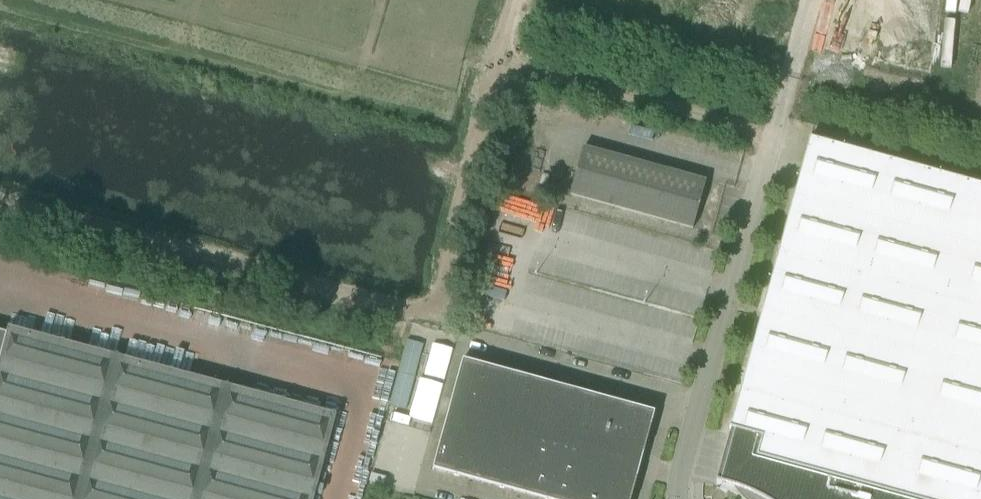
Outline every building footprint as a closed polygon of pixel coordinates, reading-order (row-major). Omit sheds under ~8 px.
[(892,18),(897,0),(828,0),(892,18)] [(716,482),(733,486),(741,489),(749,493),(757,496),(763,498),(980,498),(980,185),(809,138),(729,428),(729,427),(729,429),(734,430),(720,481),(716,480),(716,482)] [(569,195),(692,229),(705,181),(582,148),(569,195)] [(336,415),(311,408),(32,333),(8,327),(6,333),(0,331),(0,498),(314,498),(336,415)] [(408,339),(399,371),(414,375),(423,343),(408,339)] [(462,359),(447,414),(470,420),(485,365),(462,359)] [(485,365),(470,420),(493,426),(508,371),(485,365)] [(508,371),(493,426),(516,433),(531,378),(508,371)] [(399,373),(390,405),(405,409),(414,377),(399,373)] [(531,378),(516,433),(538,439),(554,384),(531,378)] [(554,384),(538,439),(561,445),(576,390),(554,384)] [(576,390),(561,445),(584,451),(592,424),(600,396),(576,390)] [(600,396),(592,424),(647,439),(655,412),(600,396)] [(447,414),(432,469),(455,475),(470,420),(447,414)] [(470,420),(455,475),(477,481),(493,426),(470,420)] [(592,424),(584,451),(640,467),(647,439),(592,424)] [(493,426),(477,481),(500,488),(516,433),(493,426)] [(516,433),(500,488),(523,494),(538,439),(516,433)] [(523,494),(542,498),(547,498),(561,445),(538,439),(523,494)] [(547,498),(571,498),(577,479),(584,451),(561,445),(547,498)] [(584,451),(577,479),(632,494),(640,467),(584,451)] [(571,498),(631,498),(632,494),(577,479),(571,498)]
